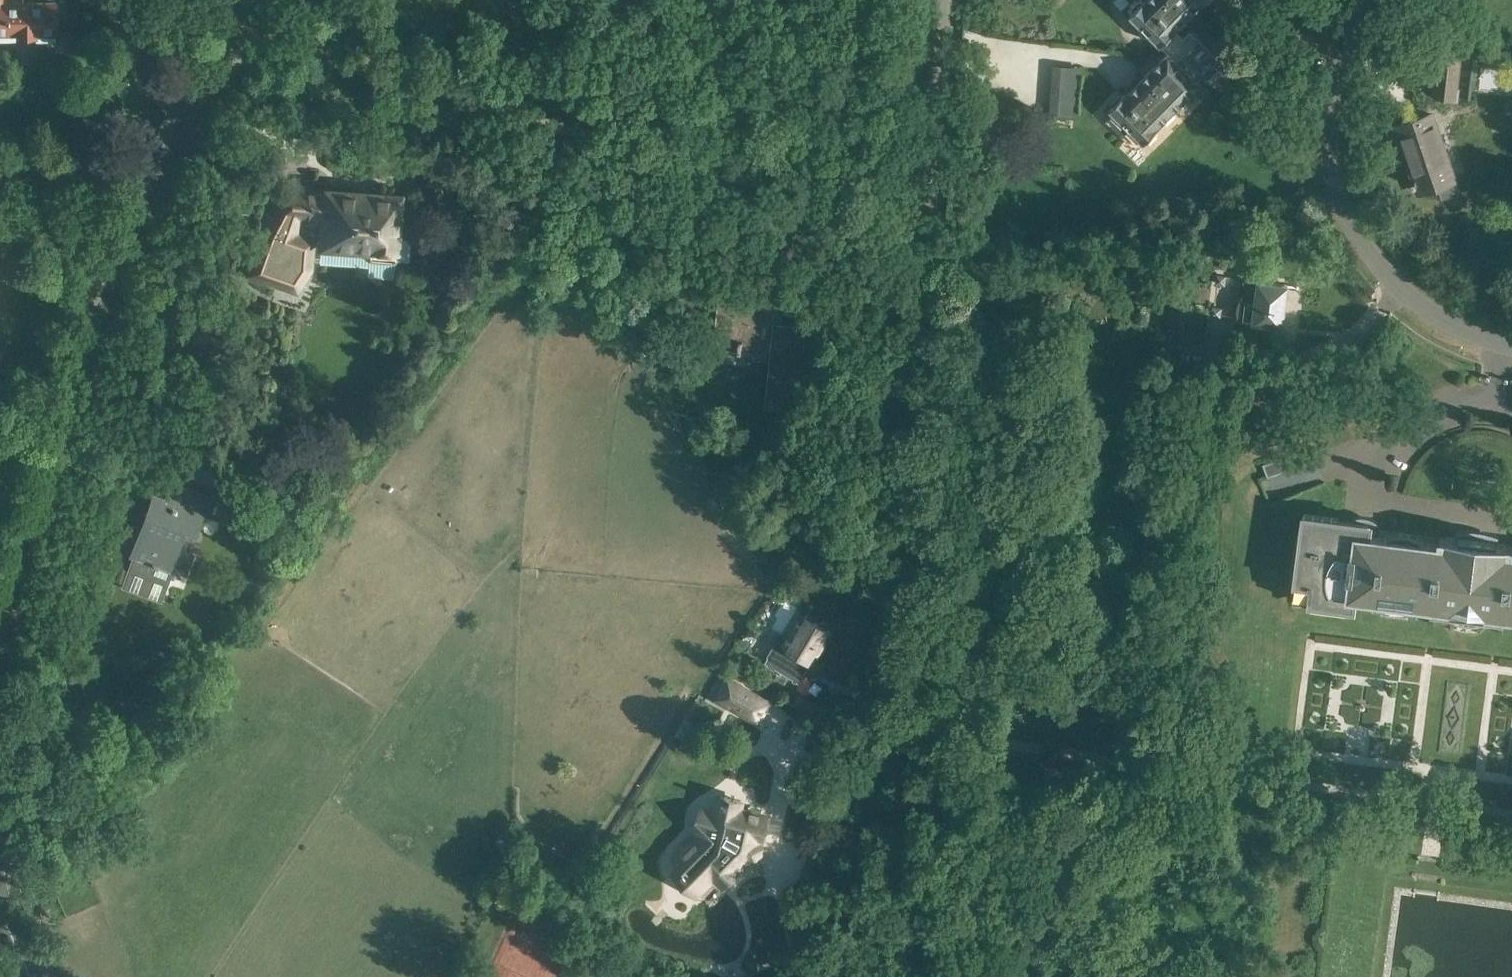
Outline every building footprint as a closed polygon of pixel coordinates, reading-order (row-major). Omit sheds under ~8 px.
[(57,34),(57,3),(7,3),(6,0),(0,0),(0,34),(18,35),(19,38),(36,38),(36,34),(57,34)] [(1130,11),(1168,49),(1190,28),(1181,18),(1200,0),(1141,0),(1130,11)] [(1115,98),(1143,129),(1203,74),(1207,78),(1219,67),(1214,62),(1219,57),(1190,28),(1168,49),(1115,98)] [(1446,56),(1438,55),(1433,95),(1442,96),(1442,98),(1457,100),(1459,88),(1456,88),(1460,57),(1451,56),(1451,55),(1446,54),(1446,56)] [(1049,113),(1078,115),(1082,66),(1052,63),(1049,113)] [(1396,125),(1419,192),(1456,180),(1433,113),(1396,125)] [(278,185),(277,211),(267,210),(244,277),(271,286),(272,284),(297,292),(312,269),(314,248),(318,248),(318,250),(326,251),(326,249),(369,251),(368,271),(393,272),(394,257),(407,258),(408,239),(396,238),(399,198),(376,197),(376,192),(278,185)] [(235,226),(248,227),(249,212),(235,212),(235,226)] [(233,243),(247,244),(247,230),(234,230),(233,243)] [(1243,318),(1282,323),(1287,283),(1248,278),(1243,318)] [(767,403),(800,407),(808,323),(779,320),(780,308),(750,305),(750,299),(721,296),(717,343),(754,347),(754,353),(771,355),(767,403)] [(1182,345),(1205,348),(1210,311),(1181,308),(1180,309),(1170,308),(1167,329),(1178,331),(1178,330),(1183,331),(1182,345)] [(129,570),(163,583),(177,545),(184,528),(194,532),(202,510),(208,512),(217,488),(173,471),(164,495),(153,491),(145,514),(147,514),(141,531),(143,532),(129,570)] [(1298,529),(1295,546),(1292,563),(1292,580),(1313,582),(1310,600),(1354,606),(1354,601),(1432,611),(1432,610),(1502,619),(1502,620),(1511,621),(1511,546),(1506,545),(1506,544),(1446,536),(1446,537),(1379,529),(1378,535),(1357,532),(1358,526),(1356,526),(1352,520),(1352,519),(1304,513),(1298,529)] [(805,665),(810,658),(813,660),(831,631),(803,615),(787,643),(780,639),(766,661),(801,682),(809,668),(805,665)] [(770,701),(728,678),(716,699),(758,722),(770,701)] [(741,800),(721,795),(716,814),(713,813),(712,813),(702,811),(695,824),(702,831),(691,843),(690,843),(687,847),(693,853),(683,863),(675,872),(678,875),(695,892),(714,874),(723,883),(750,855),(757,859),(758,858),(754,856),(760,845),(764,847),(764,846),(758,842),(759,835),(763,836),(769,816),(739,808),(741,800)]
